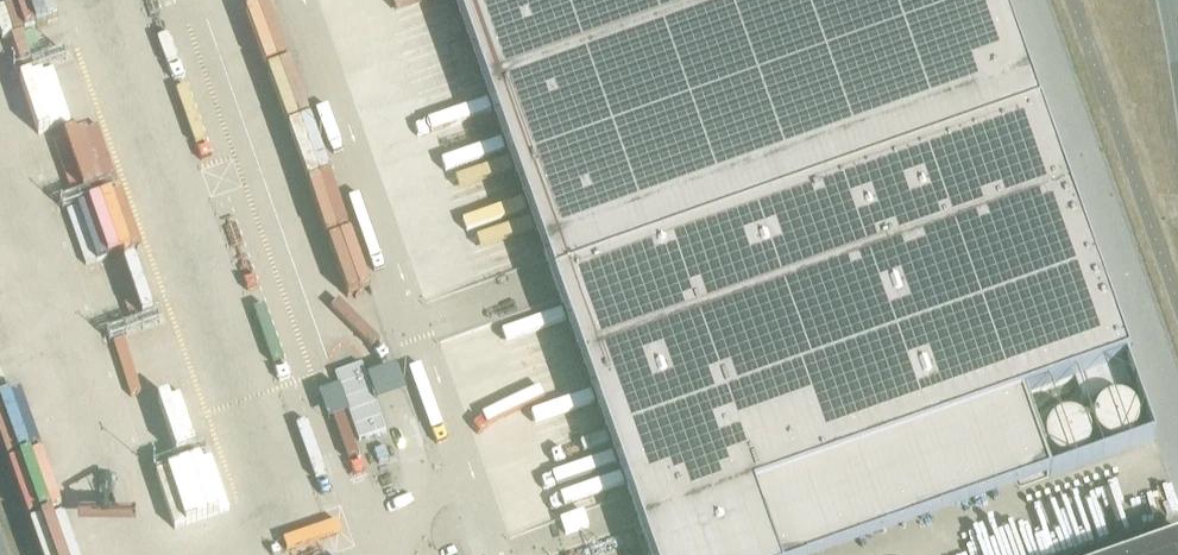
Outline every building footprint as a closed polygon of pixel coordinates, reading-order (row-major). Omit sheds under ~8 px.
[(0,3),(0,18),(3,34),(58,22),(53,0),(16,0),(0,3)] [(651,554),(776,554),(764,519),(754,493),(807,475),(1021,399),(1074,380),(1123,363),(1126,362),(1129,361),(1001,0),(454,0),(651,554)] [(1132,388),(1123,363),(1074,380),(1083,405),(1132,388)] [(362,364),(335,374),(359,441),(386,431),(362,364)] [(754,493),(764,519),(796,508),(817,500),(807,475),(754,493)] [(1136,554),(1177,554),(1177,540),(1136,554)]
